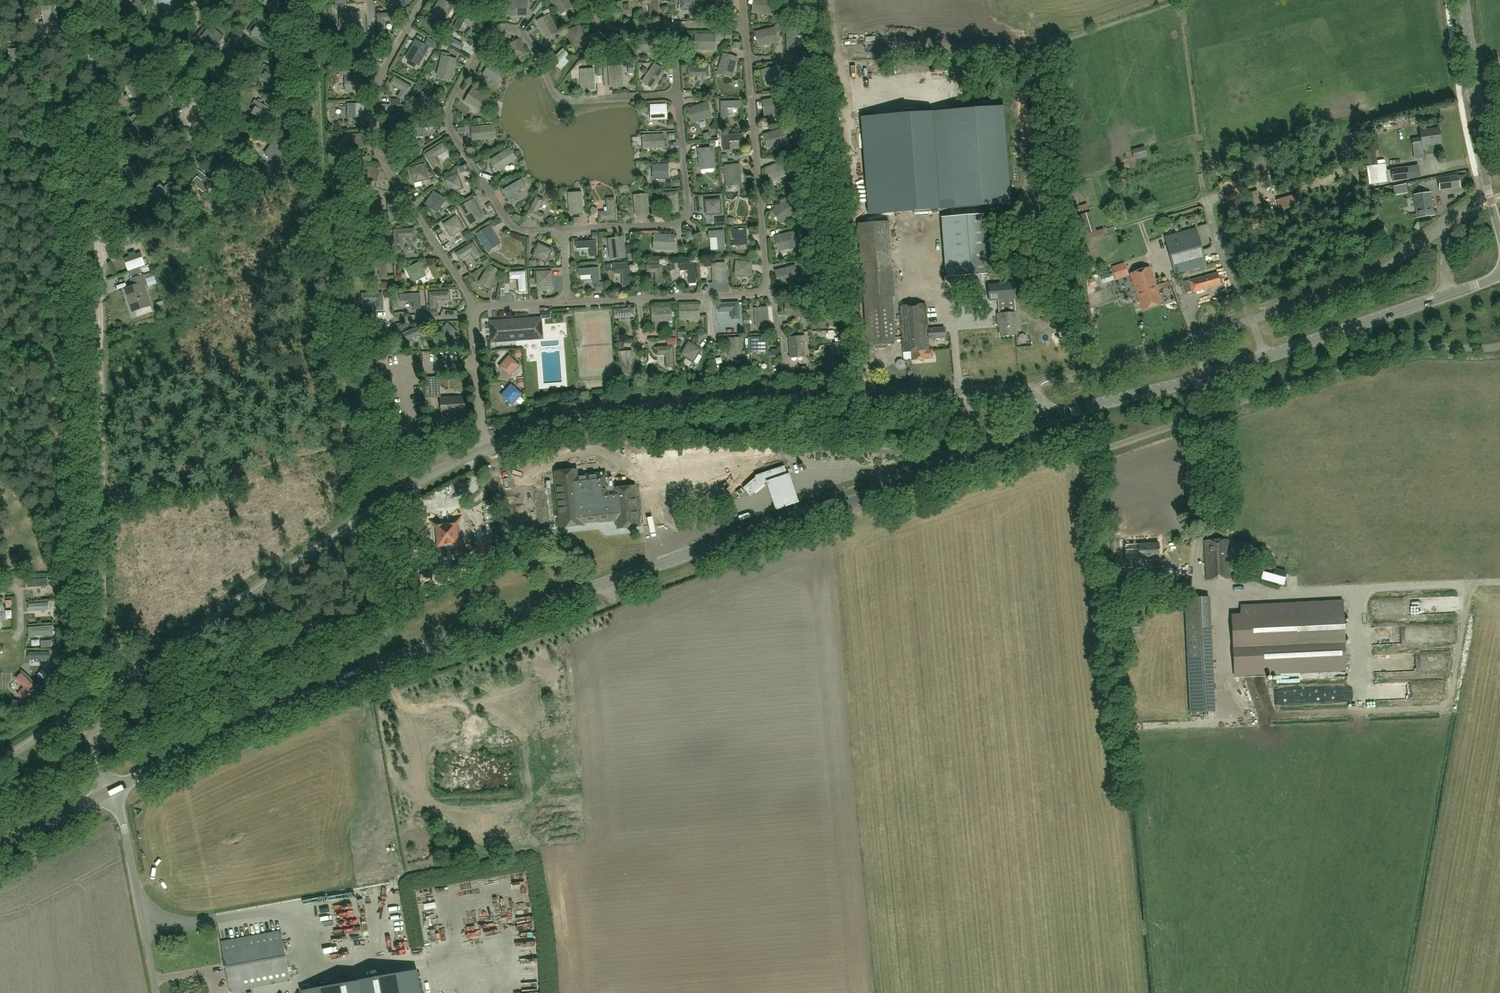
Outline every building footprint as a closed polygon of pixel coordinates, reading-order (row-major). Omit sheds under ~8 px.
[(176,7),(179,12),(186,8),(182,0),(160,0),(158,1),(165,12),(176,7)] [(273,13),(282,4),(279,0),(261,0),(260,0),(273,13)] [(399,8),(405,5),(403,0),(395,0),(399,8)] [(441,0),(440,0),(433,13),(445,20),(453,7),(441,0)] [(558,11),(571,3),(569,0),(551,0),(558,11)] [(657,0),(641,0),(641,5),(649,4),(650,17),(658,17),(657,0)] [(680,11),(695,10),(695,0),(680,0),(680,11)] [(733,4),(731,0),(713,0),(720,12),(733,4)] [(769,0),(758,0),(756,13),(772,15),(773,1),(769,0)] [(803,0),(788,0),(788,9),(804,9),(803,0)] [(123,8),(128,21),(145,14),(139,1),(123,8)] [(511,16),(526,16),(526,2),(511,1),(511,16)] [(42,9),(45,25),(45,27),(58,24),(55,7),(42,9)] [(454,28),(460,31),(469,14),(464,10),(454,28)] [(344,13),(345,28),(360,27),(359,13),(344,13)] [(379,35),(386,34),(386,21),(394,21),(393,13),(377,14),(379,35)] [(537,21),(541,29),(542,29),(546,35),(556,30),(548,15),(537,21)] [(248,31),(262,42),(270,31),(256,20),(248,31)] [(223,37),(221,35),(207,24),(195,40),(201,45),(205,40),(215,48),(223,37)] [(585,40),(579,26),(566,32),(572,46),(585,40)] [(777,42),(774,28),(759,32),(762,46),(777,42)] [(794,49),(794,36),(803,36),(803,29),(787,29),(787,49),(794,49)] [(461,49),(464,43),(447,35),(444,41),(461,49)] [(715,50),(715,35),(699,35),(699,49),(715,50)] [(658,53),(658,38),(643,38),(642,52),(658,53)] [(346,39),(343,54),(350,56),(352,48),(364,50),(366,42),(346,39)] [(512,60),(525,54),(518,40),(505,46),(512,60)] [(416,41),(408,54),(421,61),(428,48),(416,41)] [(452,75),(456,60),(449,58),(450,54),(445,53),(444,57),(442,57),(438,72),(452,75)] [(737,59),(723,54),(719,69),(733,73),(737,59)] [(504,71),(491,62),(483,75),(496,83),(504,71)] [(688,77),(708,76),(708,62),(688,63),(688,77)] [(610,83),(621,82),(621,75),(622,75),(621,64),(609,65),(610,83)] [(645,79),(654,85),(658,79),(659,80),(665,71),(654,64),(645,79)] [(258,77),(273,86),(280,75),(265,65),(258,77)] [(784,79),(780,65),(765,70),(769,83),(784,79)] [(581,68),(582,86),(593,85),(593,79),(594,78),(593,68),(581,68)] [(346,92),(362,91),(361,76),(346,77),(346,92)] [(143,77),(140,79),(128,86),(135,97),(150,88),(143,77)] [(412,87),(394,77),(390,84),(401,91),(397,97),(404,101),(412,87)] [(485,97),(472,89),(465,101),(478,109),(485,97)] [(420,109),(424,102),(436,109),(440,102),(422,92),(414,105),(420,109)] [(784,112),(782,98),(766,100),(769,115),(784,112)] [(255,100),(252,105),(256,107),(252,114),(263,121),(270,109),(255,100)] [(740,100),(720,101),(721,117),(728,116),(728,109),(741,108),(740,100)] [(348,117),(363,117),(364,104),(348,103),(348,117)] [(711,117),(707,103),(692,108),(697,121),(711,117)] [(651,120),(666,119),(666,105),(651,105),(651,120)] [(1011,210),(1004,112),(931,118),(939,216),(1011,210)] [(391,131),(406,130),(405,115),(391,115),(391,131)] [(133,141),(147,131),(139,120),(125,131),(133,141)] [(436,127),(436,120),(416,121),(416,137),(424,136),(423,128),(436,127)] [(482,127),(471,128),(472,140),(490,138),(489,127),(482,128),(482,127)] [(787,143),(783,129),(768,134),(773,147),(787,143)] [(1412,139),(1413,146),(1422,145),(1441,142),(1439,129),(1420,131),(1421,138),(1412,139)] [(722,135),(723,150),(730,149),(730,141),(743,141),(742,133),(722,135)] [(365,147),(365,135),(347,135),(348,147),(355,146),(355,147),(365,147)] [(664,147),(663,135),(646,136),(646,147),(653,147),(653,148),(664,147)] [(289,152),(293,147),(279,136),(266,154),(271,157),(270,159),(278,164),(287,151),(289,152)] [(440,164),(436,157),(446,150),(442,144),(425,155),(434,168),(440,164)] [(1424,158),(1422,145),(1413,146),(1415,160),(1424,158)] [(699,150),(700,165),(714,164),(713,149),(699,150)] [(1376,165),(1374,151),(1367,152),(1369,166),(1376,165)] [(491,160),(497,171),(512,161),(506,152),(501,155),(500,155),(491,160)] [(790,174),(784,161),(770,167),(776,180),(790,174)] [(1385,170),(1385,163),(1367,166),(1369,185),(1409,179),(1407,167),(1385,170)] [(653,179),(668,179),(668,164),(653,165),(653,179)] [(410,168),(414,183),(428,179),(424,165),(410,168)] [(725,167),(726,182),(741,181),(739,165),(725,167)] [(1419,165),(1407,167),(1409,179),(1420,178),(1419,165)] [(378,169),(361,166),(358,178),(369,180),(369,179),(376,181),(378,169)] [(198,170),(194,175),(198,177),(193,183),(203,192),(212,181),(198,170)] [(450,194),(463,188),(458,174),(444,179),(450,194)] [(1438,178),(1440,189),(1459,187),(1458,176),(1438,178)] [(518,200),(514,193),(525,187),(521,180),(504,190),(512,204),(518,200)] [(163,182),(151,194),(160,204),(173,191),(163,182)] [(1406,184),(1394,186),(1395,195),(1408,193),(1406,184)] [(1450,204),(1462,197),(1458,190),(1446,197),(1450,204)] [(663,201),(670,200),(672,213),(679,212),(678,192),(662,193),(663,201)] [(445,201),(433,193),(425,204),(437,212),(445,201)] [(1430,193),(1413,195),(1417,217),(1434,215),(1430,193)] [(570,214),(582,213),(581,195),(570,196),(570,203),(569,203),(570,214)] [(545,216),(538,212),(544,201),(537,197),(527,215),(541,222),(545,216)] [(636,216),(648,215),(647,197),(635,198),(636,205),(635,205),(636,216)] [(353,199),(353,207),(365,207),(365,214),(373,214),(373,198),(353,199)] [(616,219),(615,199),(607,199),(608,212),(600,213),(600,220),(616,219)] [(705,201),(706,215),(721,214),(720,199),(705,201)] [(468,221),(481,214),(473,200),(461,208),(468,221)] [(796,211),(788,200),(775,209),(784,220),(796,211)] [(388,202),(390,222),(397,221),(395,201),(388,202)] [(1096,231),(1090,212),(1079,215),(1085,234),(1096,231)] [(984,214),(945,217),(950,277),(989,274),(984,214)] [(463,229),(455,217),(443,225),(451,237),(463,229)] [(1259,217),(1247,220),(1250,229),(1262,227),(1259,217)] [(893,284),(892,272),(888,220),(858,222),(867,342),(894,340),(890,284),(893,284)] [(498,240),(489,227),(477,235),(485,248),(498,240)] [(1165,236),(1175,272),(1206,264),(1196,228),(1165,236)] [(394,230),(395,246),(402,246),(402,238),(415,237),(414,229),(394,230)] [(747,238),(746,229),(733,230),(734,245),(741,245),(740,239),(747,238)] [(383,242),(382,230),(364,230),(365,242),(372,241),(372,242),(383,242)] [(709,238),(717,238),(718,251),(726,250),(724,230),(709,231),(709,238)] [(797,246),(794,232),(779,236),(782,250),(797,246)] [(1088,237),(1089,241),(1105,238),(1104,233),(1088,237)] [(673,250),(674,235),(658,235),(658,250),(673,250)] [(576,242),(577,249),(590,248),(590,256),(597,256),(597,241),(576,242)] [(610,258),(625,257),(623,242),(609,243),(610,258)] [(473,243),(456,253),(460,260),(471,253),(475,260),(481,256),(473,243)] [(546,263),(552,250),(538,243),(532,256),(546,263)] [(897,260),(899,274),(905,273),(902,259),(897,260)] [(734,275),(749,277),(751,262),(736,261),(734,275)] [(387,262),(366,263),(367,271),(380,270),(380,278),(387,278),(387,262)] [(425,276),(418,263),(406,269),(413,282),(425,276)] [(680,271),(688,270),(689,283),(697,283),(695,263),(680,264),(680,271)] [(725,263),(712,264),(713,274),(714,274),(714,281),(726,281),(725,263)] [(481,279),(488,283),(491,278),(497,281),(503,271),(491,264),(481,279)] [(647,273),(655,273),(656,285),(663,285),(663,265),(647,266),(647,273)] [(615,274),(622,273),(623,286),(631,286),(630,266),(614,266),(615,274)] [(798,280),(794,266),(779,270),(783,284),(798,280)] [(599,267),(579,268),(579,276),(592,275),(592,283),(600,283),(599,267)] [(1150,267),(1130,274),(1142,310),(1162,303),(1150,267)] [(510,280),(518,279),(519,292),(527,291),(525,271),(510,273),(510,280)] [(537,286),(552,286),(552,271),(537,272),(537,286)] [(1193,291),(1220,284),(1217,271),(1190,279),(1193,291)] [(132,300),(135,311),(152,306),(145,286),(148,285),(145,275),(133,280),(135,286),(127,289),(130,300),(132,300)] [(1088,280),(1090,289),(1097,287),(1094,278),(1088,280)] [(155,293),(163,290),(160,282),(152,285),(155,293)] [(1013,282),(988,284),(989,300),(998,299),(1014,298),(1013,282)] [(429,293),(430,309),(437,308),(437,300),(450,300),(450,292),(429,293)] [(420,293),(400,294),(400,302),(413,301),(414,309),(421,308),(420,293)] [(375,310),(383,309),(382,294),(362,294),(362,302),(375,302),(375,310)] [(802,302),(786,302),(786,316),(801,317),(802,302)] [(738,303),(718,304),(719,312),(731,311),(732,319),(739,319),(738,303)] [(911,352),(912,361),(928,360),(928,359),(933,359),(932,349),(928,350),(925,304),(900,306),(903,352),(911,352)] [(679,306),(680,318),(691,318),(691,317),(697,317),(697,305),(679,306)] [(635,307),(613,309),(614,317),(632,316),(634,316),(635,315),(635,307)] [(671,320),(671,308),(653,309),(653,320),(660,320),(660,321),(671,320)] [(757,327),(769,326),(767,308),(756,309),(757,316),(756,316),(757,327)] [(139,314),(142,322),(150,320),(148,312),(139,314)] [(998,314),(998,323),(1000,323),(1001,336),(1017,335),(1015,313),(998,314)] [(542,318),(496,321),(490,322),(492,342),(497,342),(526,340),(543,339),(543,331),(542,318)] [(382,342),(391,338),(382,323),(363,334),(368,342),(379,336),(382,342)] [(447,345),(459,334),(447,323),(436,335),(447,345)] [(422,326),(401,335),(404,342),(425,334),(422,326)] [(804,337),(789,338),(790,354),(805,352),(804,337)] [(742,356),(741,338),(728,339),(729,349),(730,349),(730,356),(742,356)] [(749,338),(749,352),(761,352),(761,346),(767,346),(767,338),(749,338)] [(681,355),(693,362),(701,349),(689,342),(681,355)] [(888,345),(876,345),(877,359),(889,358),(888,345)] [(658,355),(666,354),(666,367),(674,367),(673,347),(657,348),(658,355)] [(619,352),(621,370),(632,369),(631,362),(632,362),(632,351),(619,352)] [(510,377),(520,365),(509,355),(498,367),(510,377)] [(443,380),(434,380),(434,394),(443,394),(443,380)] [(511,384),(500,395),(511,405),(522,393),(511,384)] [(464,396),(440,398),(441,414),(465,413),(464,396)] [(441,420),(431,420),(432,433),(442,432),(441,420)] [(743,488),(750,496),(764,484),(788,476),(784,466),(755,476),(755,477),(743,488)] [(577,476),(576,470),(555,472),(561,527),(582,525),(582,523),(599,521),(599,522),(617,520),(618,528),(639,526),(638,518),(640,518),(640,513),(638,513),(637,505),(639,505),(638,500),(636,500),(635,486),(614,489),(612,478),(606,478),(605,473),(577,476)] [(2,498),(11,506),(16,500),(8,492),(2,498)] [(21,504),(14,511),(20,517),(27,510),(21,504)] [(29,522),(32,533),(40,530),(36,520),(29,522)] [(432,524),(434,551),(462,547),(459,520),(432,524)] [(476,556),(493,555),(491,539),(475,540),(476,556)] [(1230,579),(1228,539),(1204,541),(1207,580),(1230,579)] [(1235,540),(1235,547),(1250,547),(1249,539),(1235,540)] [(41,554),(50,554),(49,543),(40,544),(41,554)] [(1159,543),(1139,544),(1139,551),(1130,551),(1130,558),(1139,558),(1160,557),(1159,543)] [(49,588),(48,580),(28,580),(28,589),(49,588)] [(1143,593),(1123,593),(1124,605),(1144,604),(1143,593)] [(1185,598),(1188,673),(1212,671),(1209,597),(1185,598)] [(1297,653),(1344,651),(1342,603),(1251,608),(1249,608),(1250,626),(1251,653),(1297,650),(1297,653)] [(50,613),(50,605),(29,605),(29,614),(50,613)] [(1125,619),(1126,630),(1140,629),(1139,619),(1125,619)] [(50,636),(49,628),(28,630),(29,638),(50,636)] [(49,662),(49,654),(28,654),(28,663),(49,662)] [(1251,666),(1253,678),(1299,673),(1297,658),(1278,660),(1279,663),(1265,665),(1265,664),(1251,666)] [(1355,672),(1356,683),(1367,683),(1366,671),(1355,672)] [(24,687),(17,694),(23,700),(36,687),(22,672),(16,678),(24,687)] [(405,820),(405,829),(425,829),(425,820),(405,820)] [(221,942),(230,991),(290,981),(281,932),(221,942)] [(493,938),(483,942),(485,948),(495,944),(493,938)] [(302,992),(421,992),(417,969),(347,982),(347,983),(302,991),(302,992)]
